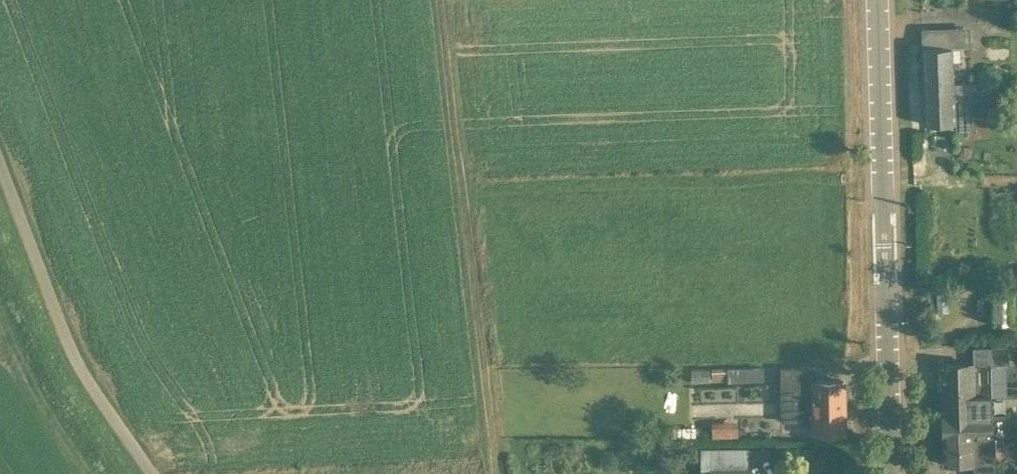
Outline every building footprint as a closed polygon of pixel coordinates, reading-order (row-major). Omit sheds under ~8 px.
[(970,28),(953,29),(922,30),(923,91),(954,90),(954,82),(953,46),(970,45),(970,28)] [(954,99),(972,99),(971,82),(954,82),(954,90),(923,91),(924,124),(955,123),(954,99)] [(949,311),(949,287),(937,287),(938,311),(949,311)] [(973,346),(974,362),(941,363),(942,401),(992,399),(991,365),(1010,364),(1009,345),(973,346)] [(763,366),(726,367),(727,381),(764,380),(763,366)] [(844,380),(824,380),(816,380),(781,381),(781,402),(801,402),(801,421),(812,421),(812,433),(844,432),(844,380)] [(992,399),(942,401),(944,439),(994,437),(994,435),(1010,435),(1009,413),(993,414),(992,399)] [(710,419),(710,436),(738,435),(737,418),(710,419)] [(695,426),(672,426),(672,439),(695,439),(695,426)] [(944,463),(964,463),(995,462),(994,437),(944,439),(944,463)] [(711,473),(749,473),(749,456),(749,447),(701,447),(701,471),(711,471),(711,473)]
